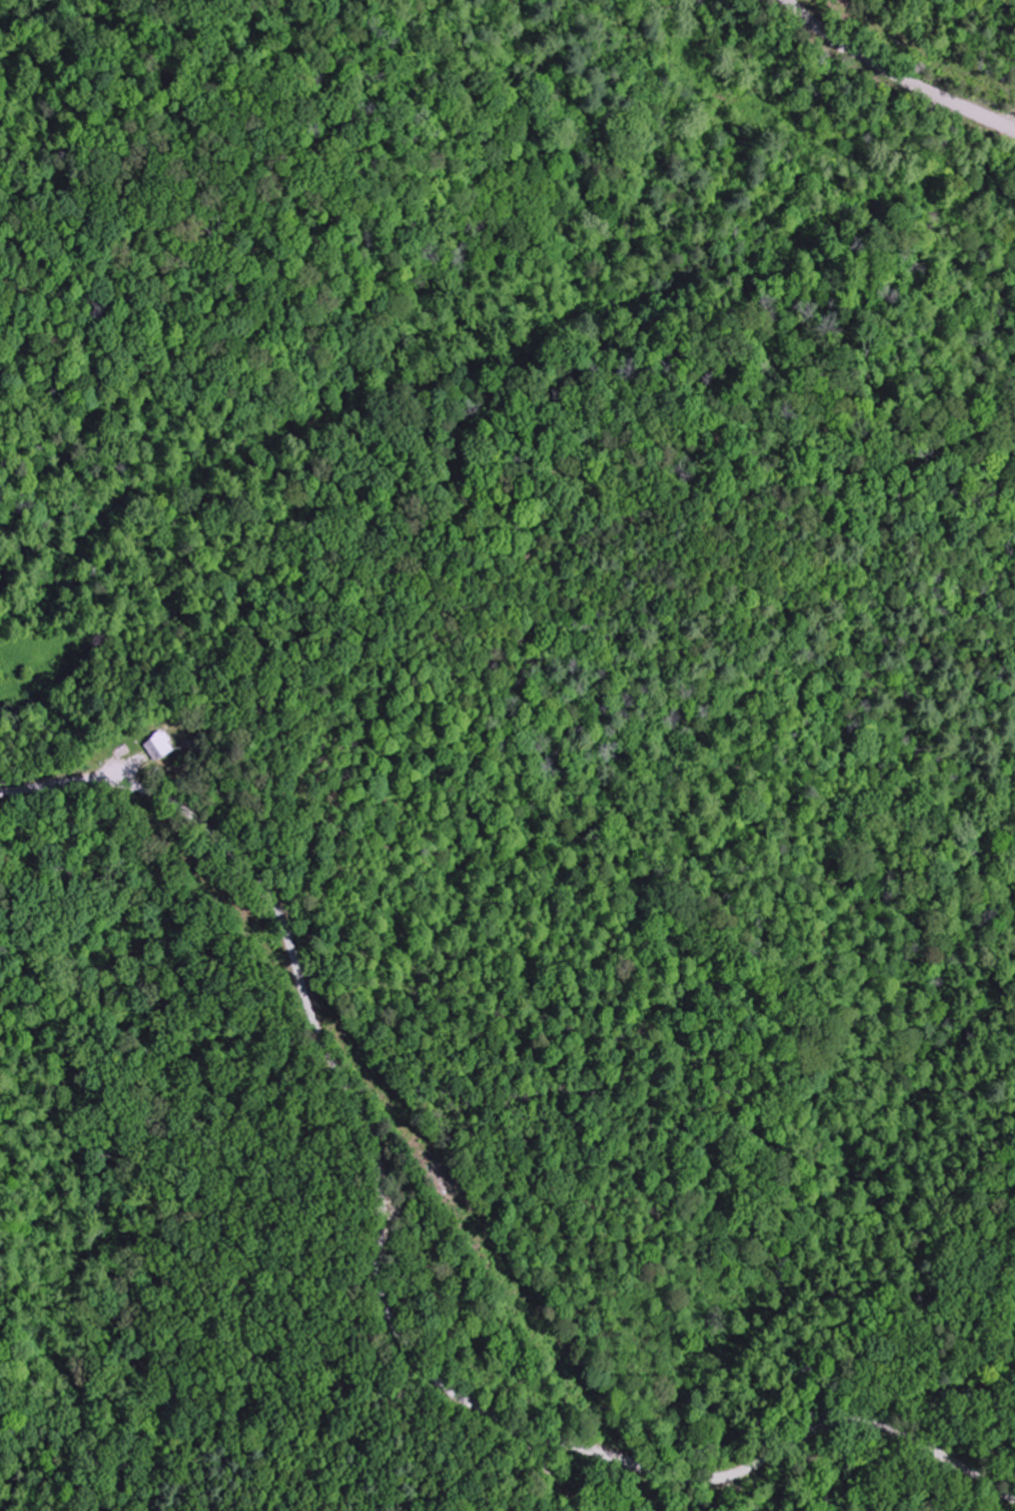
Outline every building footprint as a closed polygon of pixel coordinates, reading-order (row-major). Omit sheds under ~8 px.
[(144,746),(156,763),(174,751),(163,733),(144,746)]
